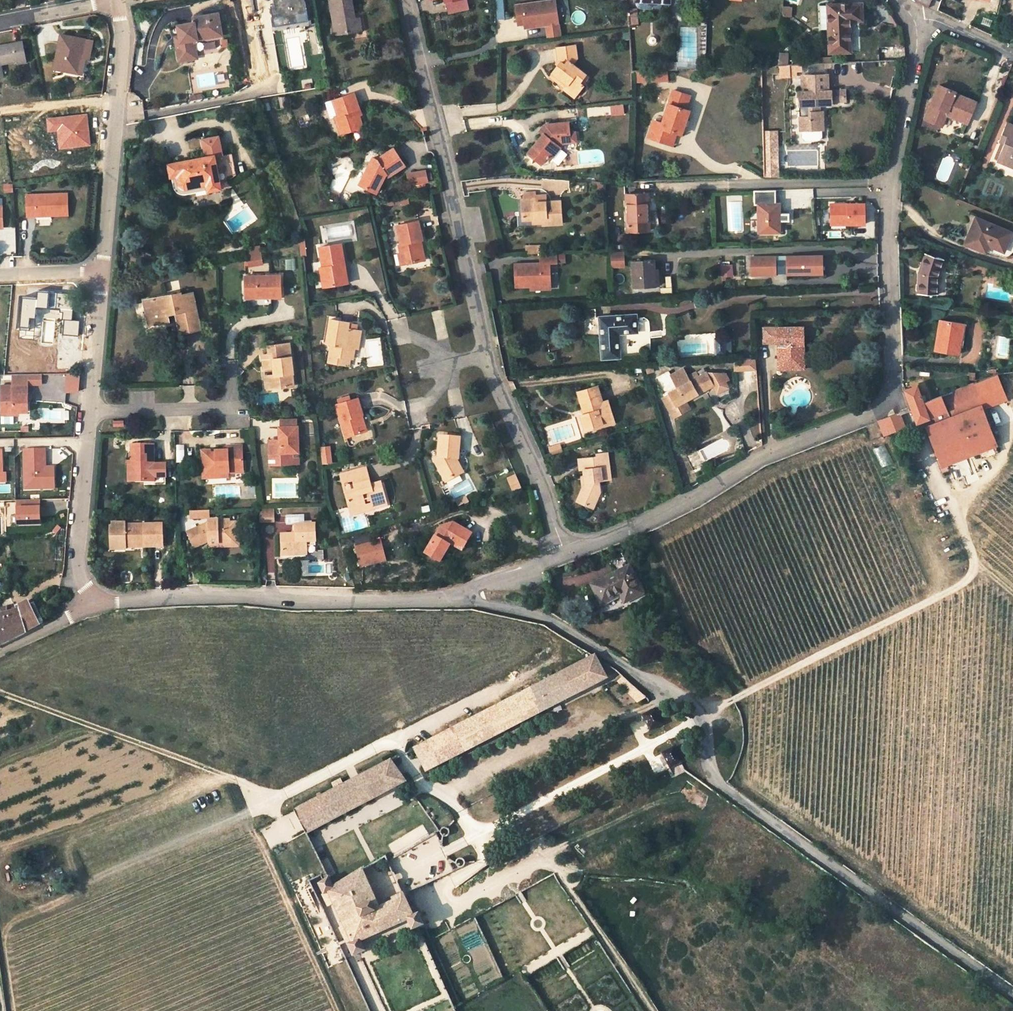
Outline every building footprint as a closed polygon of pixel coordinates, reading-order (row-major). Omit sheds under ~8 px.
[(308,0),(282,0),(282,4),(278,4),(279,10),(275,11),(277,25),(287,23),(288,30),(303,28),(302,19),(311,17),(308,0)] [(354,1),(333,5),(340,40),(364,35),(362,24),(356,25),(354,21),(357,20),(354,1)] [(521,7),(523,26),(524,31),(542,28),(544,41),(559,39),(553,1),(521,7)] [(782,16),(792,16),(793,7),(782,6),(782,16)] [(860,6),(819,9),(820,32),(830,31),(830,56),(849,55),(849,22),(862,21),(860,6)] [(515,27),(523,26),(521,7),(514,8),(515,27)] [(631,25),(639,24),(638,12),(630,13),(631,25)] [(178,25),(181,41),(176,42),(179,61),(197,58),(194,40),(222,35),(218,13),(193,18),(194,23),(178,25)] [(313,26),(311,17),(302,19),(303,28),(313,26)] [(288,30),(287,23),(277,25),(279,32),(288,30)] [(82,56),(85,39),(61,34),(54,68),(82,73),(85,57),(82,56)] [(82,56),(85,57),(89,57),(92,41),(85,39),(82,56)] [(6,79),(3,64),(20,61),(21,66),(30,64),(26,44),(17,46),(17,48),(0,51),(0,80),(6,79)] [(789,64),(789,45),(779,45),(779,64),(789,64)] [(681,46),(681,67),(692,68),(692,46),(681,46)] [(576,47),(557,49),(560,66),(553,74),(567,88),(565,91),(575,100),(584,90),(581,87),(586,80),(572,69),(578,62),(576,47)] [(888,58),(905,57),(905,48),(888,48),(888,58)] [(637,73),(637,83),(669,81),(668,70),(637,73)] [(828,77),(803,78),(804,97),(798,97),(799,110),(804,109),(805,122),(800,122),(801,134),(806,134),(824,133),(825,133),(825,117),(820,117),(820,110),(833,109),(833,108),(846,107),(846,95),(829,96),(828,77)] [(942,125),(945,117),(947,111),(968,116),(973,99),(954,94),(953,92),(935,86),(925,120),(942,125)] [(649,141),(669,147),(675,130),(681,132),(686,134),(694,111),(689,109),(692,99),(677,94),(664,128),(654,125),(649,141)] [(361,98),(335,105),(338,118),(335,119),(337,130),(340,131),(342,137),(365,132),(361,115),(364,114),(361,98)] [(968,116),(947,111),(945,117),(966,123),(968,116)] [(49,132),(58,131),(60,148),(90,144),(86,115),(48,120),(49,132)] [(1004,144),(997,161),(1012,167),(1012,127),(1006,124),(999,142),(1004,144)] [(540,139),(522,157),(536,171),(543,164),(546,166),(557,155),(554,153),(558,148),(576,147),(575,137),(567,138),(566,129),(546,130),(546,138),(543,141),(540,139)] [(681,132),(675,130),(669,147),(675,149),(681,132)] [(765,152),(780,151),(779,132),(764,133),(765,152)] [(765,152),(765,167),(781,167),(780,151),(765,152)] [(379,163),(361,182),(367,187),(363,191),(372,199),(385,186),(383,184),(388,179),(392,183),(410,172),(399,155),(383,167),(379,163)] [(223,157),(216,162),(222,193),(225,195),(243,183),(223,157)] [(16,162),(16,173),(47,172),(47,161),(16,162)] [(207,196),(222,193),(216,162),(170,170),(172,181),(181,179),(182,191),(206,188),(207,196)] [(765,178),(781,178),(781,167),(765,167),(765,178)] [(758,204),(776,203),(776,190),(754,191),(754,204),(758,204)] [(537,191),(525,191),(526,220),(544,220),(544,227),(564,227),(563,201),(548,201),(548,194),(537,194),(537,191)] [(68,215),(68,194),(27,195),(28,216),(36,216),(36,213),(51,213),(51,215),(68,215)] [(649,230),(648,195),(627,196),(628,231),(649,230)] [(780,213),(780,203),(776,203),(758,204),(758,233),(781,233),(781,221),(780,213)] [(864,204),(831,205),(831,225),(865,224),(864,204)] [(995,247),(1011,253),(1012,246),(1012,233),(985,224),(981,237),(976,235),(972,247),(992,254),(995,247)] [(403,259),(407,259),(409,270),(428,267),(426,252),(423,252),(422,246),(426,245),(423,227),(401,231),(404,249),(401,249),(403,259)] [(541,253),(540,245),(526,245),(526,254),(541,253)] [(328,287),(346,284),(342,261),(349,260),(347,247),(325,250),(329,268),(325,270),(328,287)] [(624,253),(612,253),(612,262),(624,262),(624,253)] [(933,254),(926,274),(925,294),(944,295),(945,276),(950,260),(933,254)] [(548,289),(547,271),(554,270),(554,258),(553,256),(536,256),(537,267),(513,268),(514,290),(548,289)] [(789,277),(818,276),(817,257),(789,259),(789,263),(778,263),(778,260),(753,262),(753,279),(779,278),(779,274),(789,273),(789,277)] [(824,257),(817,257),(818,276),(825,276),(824,257)] [(554,258),(554,270),(562,270),(562,258),(554,258)] [(349,260),(342,261),(346,284),(353,283),(349,260)] [(263,261),(250,264),(252,273),(265,269),(263,261)] [(655,261),(635,262),(636,286),(657,284),(655,261)] [(733,277),(732,264),(720,265),(721,278),(733,277)] [(1010,271),(996,268),(994,275),(1008,278),(1010,271)] [(285,281),(248,282),(248,300),(265,299),(265,301),(286,301),(285,281)] [(37,292),(37,300),(22,298),(20,328),(28,329),(29,318),(36,318),(37,307),(46,308),(48,293),(37,292)] [(61,320),(63,320),(62,336),(78,337),(79,321),(72,321),(73,295),(57,294),(56,310),(62,311),(61,320)] [(193,296),(146,306),(152,330),(169,327),(168,322),(177,320),(181,338),(201,334),(193,296)] [(642,320),(604,323),(608,364),(624,362),(623,338),(643,337),(642,320)] [(329,344),(334,344),(332,362),(345,364),(345,361),(354,362),(355,350),(358,351),(360,333),(349,332),(350,323),(332,321),(329,344)] [(966,342),(971,343),(971,341),(973,328),(948,323),(941,354),(963,359),(966,342)] [(778,349),(779,367),(796,366),(796,360),(804,360),(802,330),(763,332),(763,350),(778,349)] [(996,358),(1008,360),(1011,340),(999,338),(996,358)] [(712,342),(713,357),(725,357),(725,351),(731,351),(730,341),(712,342)] [(280,377),(275,377),(276,387),(299,385),(296,343),(277,345),(278,354),(268,355),(269,367),(280,366),(280,377)] [(703,354),(703,345),(682,344),(682,353),(703,354)] [(796,360),(796,366),(779,367),(779,374),(804,373),(804,360),(796,360)] [(757,372),(756,362),(739,363),(740,373),(757,372)] [(645,378),(658,375),(656,369),(643,370),(645,378)] [(724,395),(738,386),(736,381),(739,379),(736,372),(711,374),(704,378),(701,373),(693,378),(689,375),(675,379),(684,392),(669,403),(679,418),(685,414),(687,418),(697,411),(692,404),(718,387),(724,395)] [(78,391),(79,374),(67,374),(65,392),(78,391)] [(27,412),(27,386),(41,386),(40,375),(12,376),(12,388),(1,388),(2,415),(13,415),(13,412),(27,412)] [(982,406),(983,410),(1006,400),(997,377),(941,397),(946,410),(950,419),(982,406)] [(912,409),(917,421),(946,410),(941,397),(941,396),(924,403),(918,386),(906,391),(912,409)] [(587,414),(581,415),(585,430),(613,423),(607,402),(600,404),(596,389),(582,393),(587,414)] [(362,399),(340,403),(348,438),(369,432),(364,415),(366,414),(362,399)] [(950,419),(932,426),(947,463),(979,451),(995,444),(997,444),(983,410),(982,406),(950,419)] [(884,435),(905,427),(899,413),(878,421),(884,435)] [(128,421),(120,421),(120,430),(129,430),(128,421)] [(752,435),(762,433),(760,422),(750,424),(752,435)] [(283,441),(273,441),(275,458),(287,457),(286,451),(301,450),(300,426),(282,427),(283,441)] [(947,463),(932,426),(927,429),(941,465),(947,463)] [(437,462),(445,480),(450,481),(466,473),(459,463),(461,458),(460,443),(440,444),(442,460),(437,462)] [(873,448),(881,467),(893,462),(885,444),(873,448)] [(995,444),(979,451),(982,458),(997,452),(995,444)] [(176,445),(177,463),(185,462),(184,445),(176,445)] [(330,445),(319,447),(322,466),(333,464),(330,445)] [(557,446),(546,449),(548,455),(559,452),(557,446)] [(135,448),(135,465),(141,464),(142,484),(170,482),(169,465),(157,465),(156,447),(135,448)] [(217,455),(218,461),(204,461),(205,481),(218,481),(220,475),(229,474),(246,474),(245,447),(228,448),(228,454),(217,455)] [(24,450),(25,488),(53,488),(53,469),(45,469),(44,450),(24,450)] [(203,451),(204,461),(218,461),(217,455),(211,455),(211,451),(203,451)] [(596,459),(577,464),(585,488),(574,501),(590,512),(598,506),(596,500),(607,496),(602,481),(614,477),(606,452),(595,456),(596,459)] [(142,484),(141,464),(135,465),(131,465),(132,484),(142,484)] [(367,470),(340,477),(350,510),(365,506),(364,500),(371,499),(374,509),(389,504),(382,482),(372,485),(367,470)] [(515,474),(506,478),(512,491),(521,488),(515,474)] [(39,501),(18,502),(18,526),(39,525),(39,501)] [(282,511),(264,512),(265,524),(282,524),(282,511)] [(127,524),(117,525),(113,532),(112,551),(128,552),(128,546),(146,546),(146,550),(165,549),(166,528),(129,529),(127,524)] [(456,526),(442,531),(429,558),(446,565),(454,547),(464,552),(473,535),(456,526)] [(301,534),(301,535),(287,537),(287,557),(302,556),(302,553),(317,553),(317,545),(324,545),(324,528),(304,530),(302,532),(301,534)] [(241,555),(241,551),(244,551),(244,538),(235,539),(235,535),(214,536),(215,540),(206,542),(208,551),(203,553),(205,560),(215,557),(222,557),(222,559),(237,559),(241,555)] [(197,555),(203,553),(208,551),(206,542),(193,546),(197,555)] [(389,565),(383,545),(359,552),(365,571),(389,565)] [(222,559),(222,557),(215,557),(216,564),(245,563),(244,551),(241,551),(241,555),(237,559),(222,559)] [(629,572),(594,589),(603,606),(621,598),(624,605),(642,596),(629,572)] [(17,610),(24,632),(43,623),(34,602),(29,605),(28,602),(16,608),(17,610)] [(2,645),(13,639),(25,633),(24,632),(17,610),(0,614),(0,640),(2,645)] [(426,770),(605,678),(594,656),(415,749),(426,770)] [(645,698),(622,677),(618,681),(638,703),(645,698)] [(651,731),(663,724),(655,709),(643,716),(651,731)] [(675,747),(662,753),(670,768),(683,762),(675,747)] [(305,833),(360,805),(404,782),(390,761),(294,810),(305,833)] [(439,833),(440,835),(441,836),(443,837),(446,838),(448,837),(450,835),(450,833),(449,829),(448,827),(445,827),(443,827),(441,828),(440,830),(439,833)] [(455,864),(456,867),(457,868),(459,869),(462,869),(464,868),(465,867),(466,864),(465,861),(463,859),(461,858),(459,859),(457,860),(455,862),(455,864)] [(417,929),(425,926),(419,912),(413,915),(402,893),(392,899),(395,906),(377,915),(358,872),(333,887),(329,877),(318,883),(323,894),(322,895),(328,906),(334,903),(344,926),(339,929),(353,956),(365,951),(360,940),(407,920),(412,931),(417,929)]
